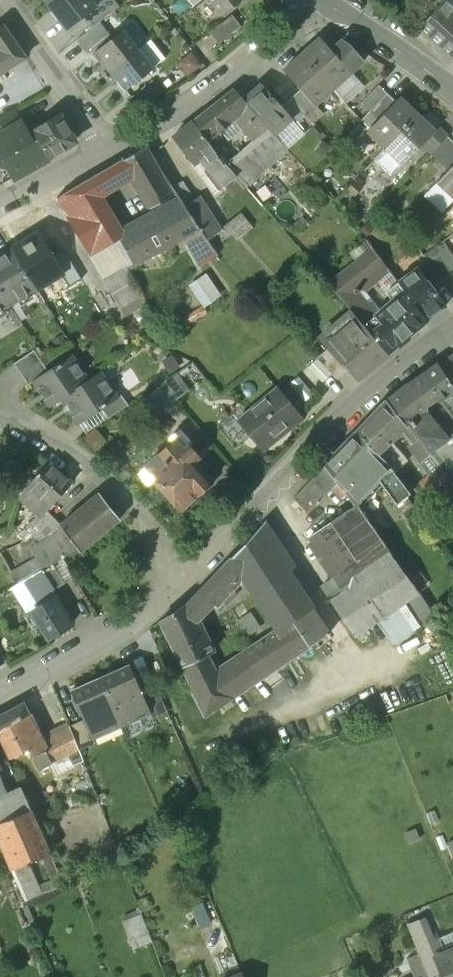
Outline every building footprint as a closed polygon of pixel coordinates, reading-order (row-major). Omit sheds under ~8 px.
[(68,29),(82,17),(96,7),(90,0),(46,0),(68,29)] [(82,17),(91,29),(100,22),(119,7),(114,0),(105,0),(96,7),(82,17)] [(222,16),(242,0),(209,0),(222,16)] [(444,0),(443,0),(417,29),(430,40),(432,39),(452,57),(452,56),(452,8),(444,0)] [(232,16),(210,33),(218,44),(241,27),(232,16)] [(91,29),(76,40),(86,53),(94,52),(112,38),(100,22),(91,29)] [(112,38),(94,52),(103,63),(97,68),(104,76),(148,41),(133,22),(112,38)] [(0,29),(0,45),(12,38),(4,26),(0,29)] [(0,45),(0,74),(26,57),(12,38),(0,45)] [(363,60),(348,43),(341,39),(330,49),(320,38),(313,45),(314,46),(303,55),(332,88),(363,60)] [(148,41),(104,76),(111,85),(116,81),(124,92),(153,69),(152,68),(165,59),(150,40),(148,41)] [(332,88),(303,55),(295,63),(294,62),(285,70),(302,89),(315,104),(332,88)] [(263,84),(254,92),(253,91),(243,100),(267,127),(274,134),(292,117),(263,84)] [(387,93),(379,85),(362,102),(371,111),(387,93)] [(243,100),(234,89),(193,122),(207,143),(235,119),(252,140),(267,127),(243,100)] [(315,104),(302,89),(292,98),(307,115),(316,106),(315,105),(315,104)] [(387,93),(371,111),(380,119),(396,102),(387,93)] [(307,115),(292,98),(284,105),(299,122),(307,115)] [(410,106),(401,98),(396,102),(380,119),(368,131),(386,147),(417,115),(409,107),(410,106)] [(0,118),(0,136),(21,124),(13,110),(0,118)] [(26,121),(21,124),(0,136),(0,165),(9,167),(15,177),(24,173),(73,144),(74,138),(59,113),(37,126),(35,124),(26,121)] [(428,124),(417,115),(386,147),(405,164),(423,145),(436,131),(428,124)] [(193,122),(173,137),(194,165),(201,160),(222,188),(236,177),(225,164),(223,166),(207,143),(193,122)] [(274,134),(267,127),(252,140),(225,164),(236,177),(245,188),(287,149),(274,134)] [(436,131),(423,145),(431,153),(448,135),(440,128),(436,131)] [(431,153),(440,161),(452,147),(452,141),(448,135),(431,153)] [(147,146),(120,162),(129,177),(150,209),(177,195),(174,190),(147,146)] [(440,161),(449,170),(452,166),(452,147),(440,161)] [(155,217),(120,235),(97,195),(129,177),(120,162),(56,199),(89,253),(118,237),(134,266),(181,241),(200,267),(218,254),(207,238),(183,202),(155,217)] [(449,170),(439,181),(452,194),(452,166),(449,170)] [(198,198),(195,200),(184,183),(174,190),(177,195),(178,194),(183,202),(207,238),(220,230),(198,198)] [(177,195),(150,209),(155,217),(183,202),(178,194),(177,195)] [(248,223),(240,215),(230,224),(238,232),(248,223)] [(37,232),(12,248),(36,288),(61,274),(62,273),(51,255),(37,232)] [(118,237),(89,253),(113,294),(141,279),(134,266),(118,237)] [(448,247),(438,254),(452,273),(452,255),(448,247)] [(0,256),(0,287),(11,305),(36,288),(12,248),(0,256)] [(63,248),(51,255),(62,273),(61,274),(69,287),(82,279),(63,248)] [(373,248),(328,284),(350,310),(361,301),(364,299),(357,291),(361,288),(357,283),(384,262),(373,248)] [(452,273),(438,254),(429,261),(443,281),(452,273)] [(443,281),(429,261),(419,268),(434,287),(443,281)] [(434,287),(419,268),(399,283),(405,291),(426,320),(446,304),(434,287)] [(207,273),(188,285),(202,307),(221,296),(207,273)] [(141,279),(113,294),(124,314),(152,299),(141,279)] [(0,287),(0,311),(11,305),(0,287)] [(405,291),(371,318),(367,314),(368,308),(361,301),(350,310),(351,311),(386,352),(426,320),(405,291)] [(386,352),(351,311),(321,338),(329,348),(334,353),(337,351),(350,366),(348,367),(350,369),(357,378),(386,352)] [(350,366),(337,351),(334,353),(329,348),(317,359),(337,380),(350,369),(348,367),(350,366)] [(34,350),(14,363),(22,374),(41,360),(34,350)] [(87,381),(70,355),(48,370),(33,380),(33,381),(50,406),(62,398),(87,381)] [(439,365),(452,389),(452,355),(439,365)] [(48,370),(41,360),(22,374),(28,384),(33,381),(33,380),(48,370)] [(385,400),(407,427),(410,424),(419,437),(430,452),(443,442),(432,427),(435,425),(426,413),(425,403),(434,397),(433,399),(433,401),(434,402),(435,403),(436,403),(438,403),(439,403),(452,419),(452,389),(439,365),(410,386),(407,382),(385,400)] [(87,381),(62,398),(80,424),(101,410),(117,399),(117,398),(99,373),(87,381)] [(189,390),(176,373),(161,383),(174,401),(189,390)] [(266,398),(238,421),(263,450),(276,439),(274,437),(299,416),(277,390),(267,399),(266,398)] [(121,395),(117,398),(117,399),(101,410),(107,419),(128,405),(121,395)] [(385,400),(354,432),(356,434),(357,433),(378,454),(402,432),(411,444),(419,437),(410,424),(407,427),(385,400)] [(356,434),(325,467),(337,483),(353,504),(376,481),(396,505),(407,496),(410,493),(394,472),(394,471),(377,454),(378,454),(357,433),(356,434)] [(430,452),(441,467),(444,471),(452,483),(452,435),(443,442),(430,452)] [(179,437),(145,468),(156,480),(153,482),(179,511),(205,489),(208,489),(210,487),(212,485),(212,482),(211,479),(210,477),(207,475),(204,475),(193,463),(198,458),(179,437)] [(430,452),(419,437),(411,444),(416,449),(412,451),(430,475),(441,467),(430,452)] [(71,481),(48,461),(24,488),(20,498),(30,505),(36,496),(49,507),(71,481)] [(324,466),(294,498),(307,511),(337,483),(325,467),(324,466)] [(413,490),(410,493),(407,496),(413,505),(420,501),(413,490)] [(61,525),(60,526),(64,531),(77,547),(81,552),(121,520),(99,493),(61,525)] [(407,496),(396,505),(407,519),(417,513),(413,505),(407,496)] [(392,558),(356,506),(356,507),(355,506),(331,522),(332,523),(310,539),(311,541),(334,574),(344,594),(331,603),(355,638),(420,594),(392,558)] [(46,511),(41,516),(40,514),(27,526),(36,536),(54,518),(46,511)] [(54,518),(36,536),(43,543),(64,531),(60,526),(61,525),(54,518)] [(192,687),(190,688),(205,717),(330,634),(316,613),(291,576),(298,572),(288,557),(264,522),(230,559),(241,575),(278,630),(215,671),(192,687)] [(43,543),(31,550),(35,558),(41,569),(52,562),(77,547),(64,531),(43,543)] [(35,558),(10,572),(17,583),(24,579),(41,569),(35,558)] [(230,559),(201,589),(213,602),(221,594),(226,599),(231,594),(226,589),(241,575),(230,559)] [(41,569),(24,579),(41,606),(55,598),(51,591),(65,583),(52,562),(41,569)] [(213,602),(201,589),(187,603),(195,619),(213,602)] [(424,594),(412,602),(425,622),(437,615),(424,594)] [(41,606),(25,616),(33,629),(40,625),(48,639),(72,624),(55,598),(41,606)] [(195,619),(187,603),(160,621),(192,687),(215,671),(207,655),(211,652),(195,619)] [(129,666),(100,679),(116,714),(126,710),(130,718),(147,710),(149,710),(141,693),(129,666)] [(100,679),(71,692),(83,720),(90,736),(91,735),(108,728),(104,719),(116,714),(100,679)] [(156,686),(141,693),(149,710),(147,710),(151,718),(167,711),(156,686)] [(29,713),(23,703),(0,715),(0,729),(29,713)] [(116,714),(120,723),(130,718),(126,710),(116,714)] [(0,729),(0,740),(9,758),(27,749),(38,769),(68,754),(58,732),(43,740),(29,713),(0,729)] [(120,723),(116,714),(104,719),(108,728),(120,723)] [(83,720),(69,726),(79,751),(95,743),(91,735),(90,736),(83,720)] [(79,751),(69,726),(58,732),(68,754),(73,764),(83,760),(79,751)] [(12,869),(26,863),(27,866),(29,865),(28,862),(51,852),(20,786),(4,793),(5,795),(0,797),(0,796),(0,840),(12,869)] [(42,894),(29,865),(27,866),(26,863),(12,869),(26,901),(42,894)] [(144,910),(125,917),(136,947),(155,940),(144,910)] [(407,927),(419,955),(428,976),(429,976),(441,972),(435,957),(440,954),(426,919),(407,927)] [(435,957),(441,972),(443,976),(452,976),(452,949),(440,954),(435,957)] [(419,955),(409,960),(416,976),(428,976),(419,955)]
